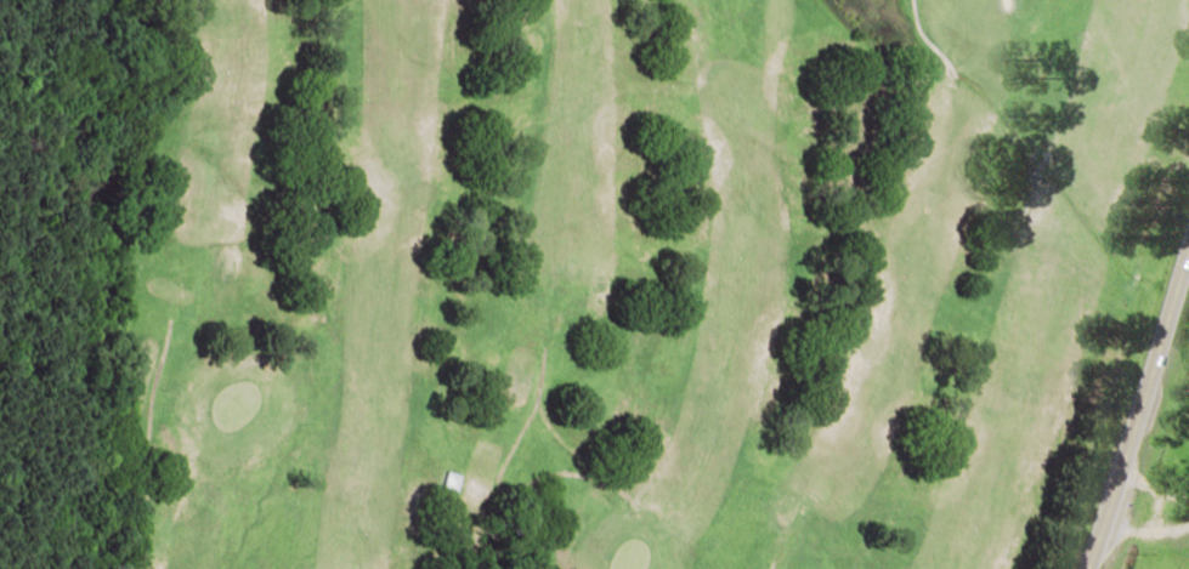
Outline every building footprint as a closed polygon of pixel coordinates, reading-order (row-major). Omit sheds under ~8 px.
[(447,492),(452,475),(438,470),(433,488),(447,492)]
